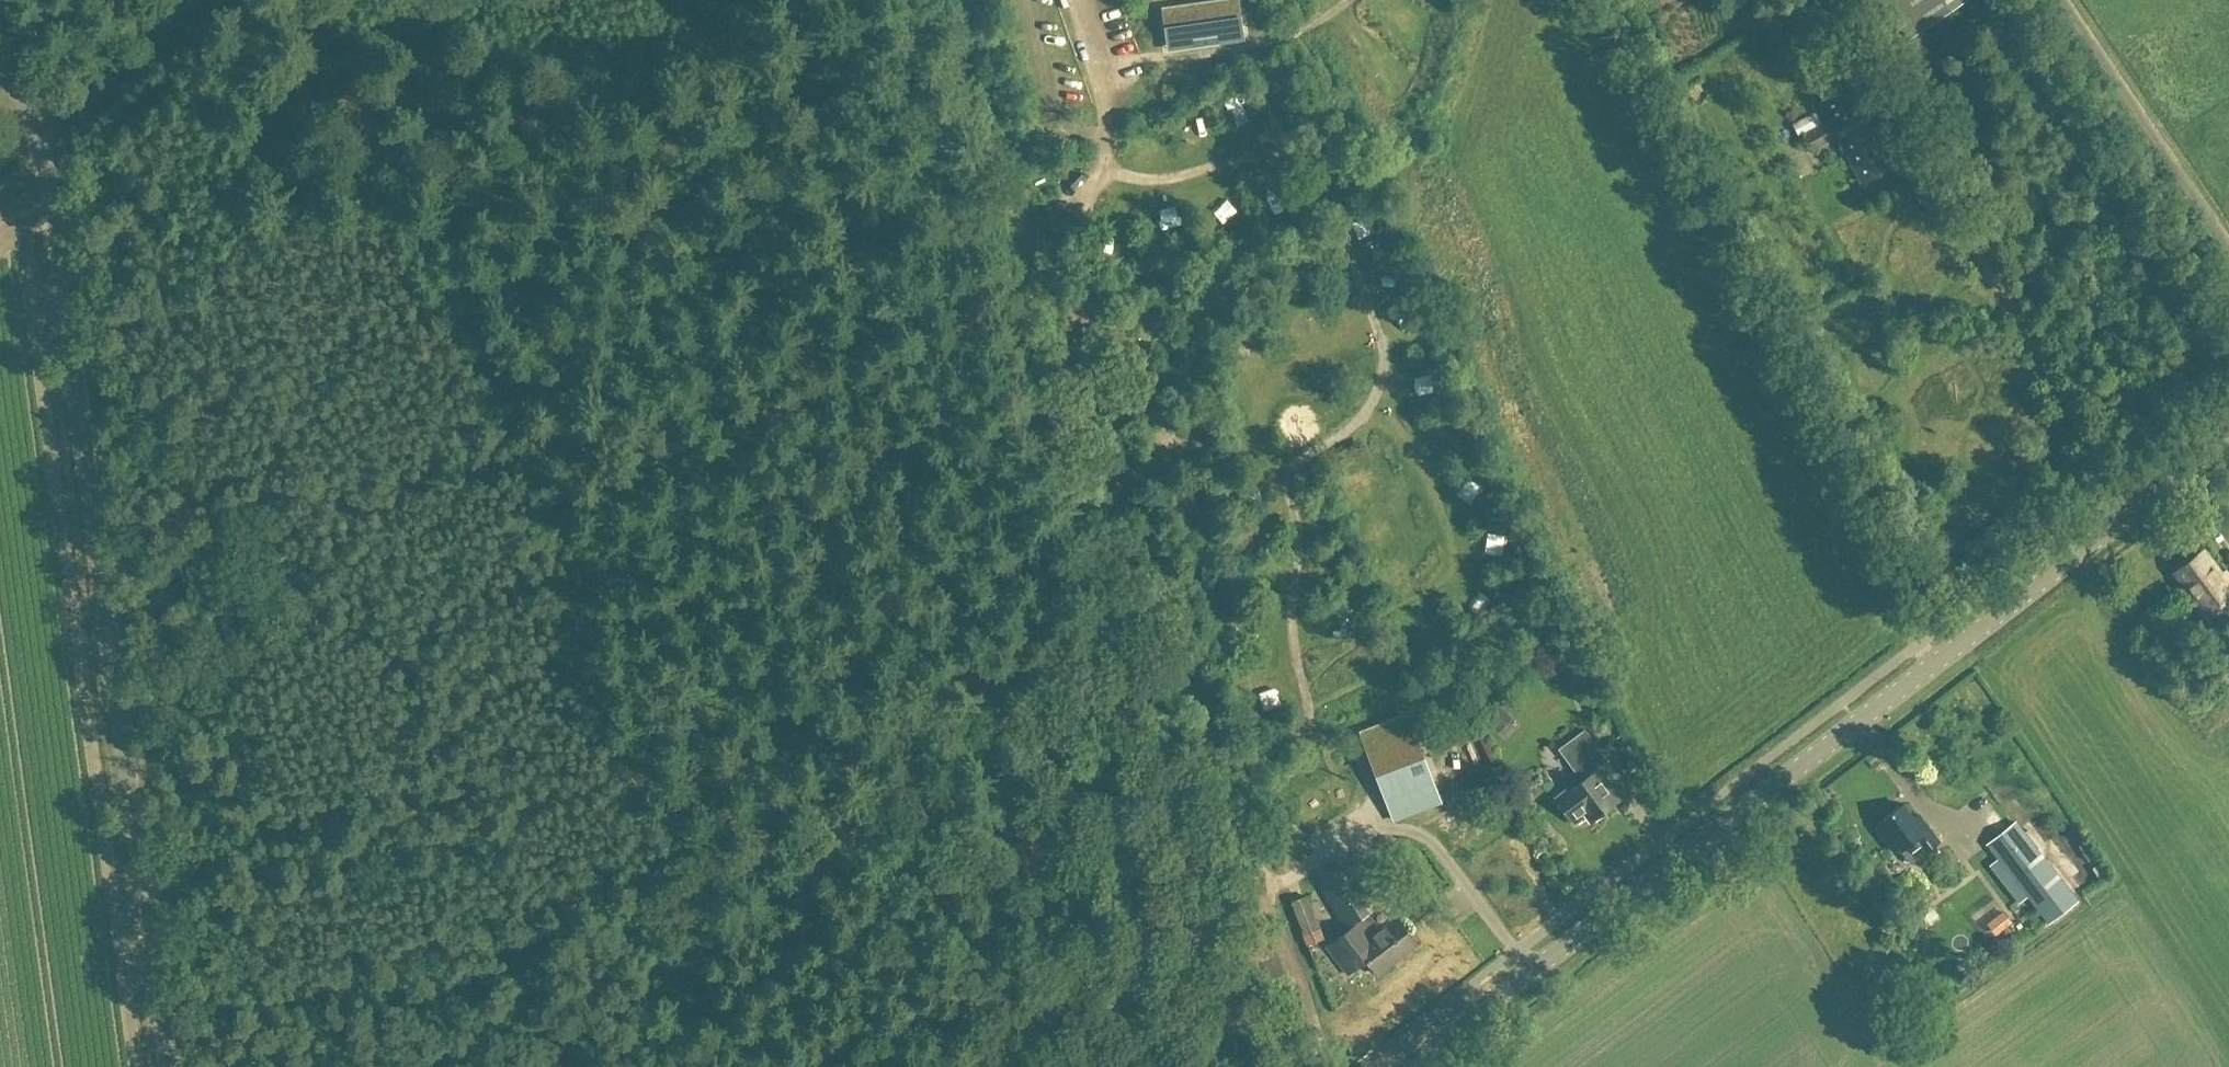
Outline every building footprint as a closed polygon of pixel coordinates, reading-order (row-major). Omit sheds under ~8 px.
[(1967,0),(1884,0),(1911,38),(1967,0)] [(1166,13),(1170,43),(1187,40),(1188,43),(1240,36),(1235,3),(1166,13)] [(1858,80),(1857,78),(1812,103),(1813,104),(1820,100),(1831,121),(1806,134),(1814,149),(1839,136),(1841,140),(1840,140),(1863,183),(1895,166),(1883,144),(1885,143),(1874,122),(1873,123),(1868,113),(1874,109),(1874,108),(1867,112),(1852,83),(1858,80)] [(1227,222),(1230,237),(1248,234),(1246,219),(1227,222)] [(1457,418),(1441,425),(1446,437),(1463,430),(1457,418)] [(1505,557),(1516,554),(1510,535),(1499,539),(1505,557)] [(2228,605),(2228,575),(2227,572),(2223,575),(2206,552),(2177,573),(2194,597),(2190,600),(2207,622),(2228,605)] [(2181,679),(2205,661),(2211,657),(2180,613),(2149,637),(2181,679)] [(1437,799),(1408,719),(1362,736),(1392,816),(1437,799)] [(1593,822),(1619,802),(1591,766),(1605,755),(1586,729),(1560,749),(1584,782),(1571,792),(1571,793),(1559,801),(1576,824),(1588,815),(1593,822)] [(1922,771),(1930,790),(1947,784),(1939,765),(1922,771)] [(1913,864),(1923,856),(1941,842),(1920,815),(1915,819),(1904,805),(1881,822),(1883,825),(1878,829),(1895,852),(1901,848),(1913,864)] [(2050,924),(2080,902),(2018,823),(1987,847),(2050,924)] [(1350,925),(1370,914),(1378,908),(1352,864),(1320,883),(1346,928),(1350,925)] [(1319,929),(1308,896),(1293,901),(1305,934),(1319,929)] [(1379,975),(1418,945),(1397,917),(1381,930),(1370,914),(1350,925),(1352,929),(1328,947),(1338,961),(1349,975),(1368,961),(1379,975)]
